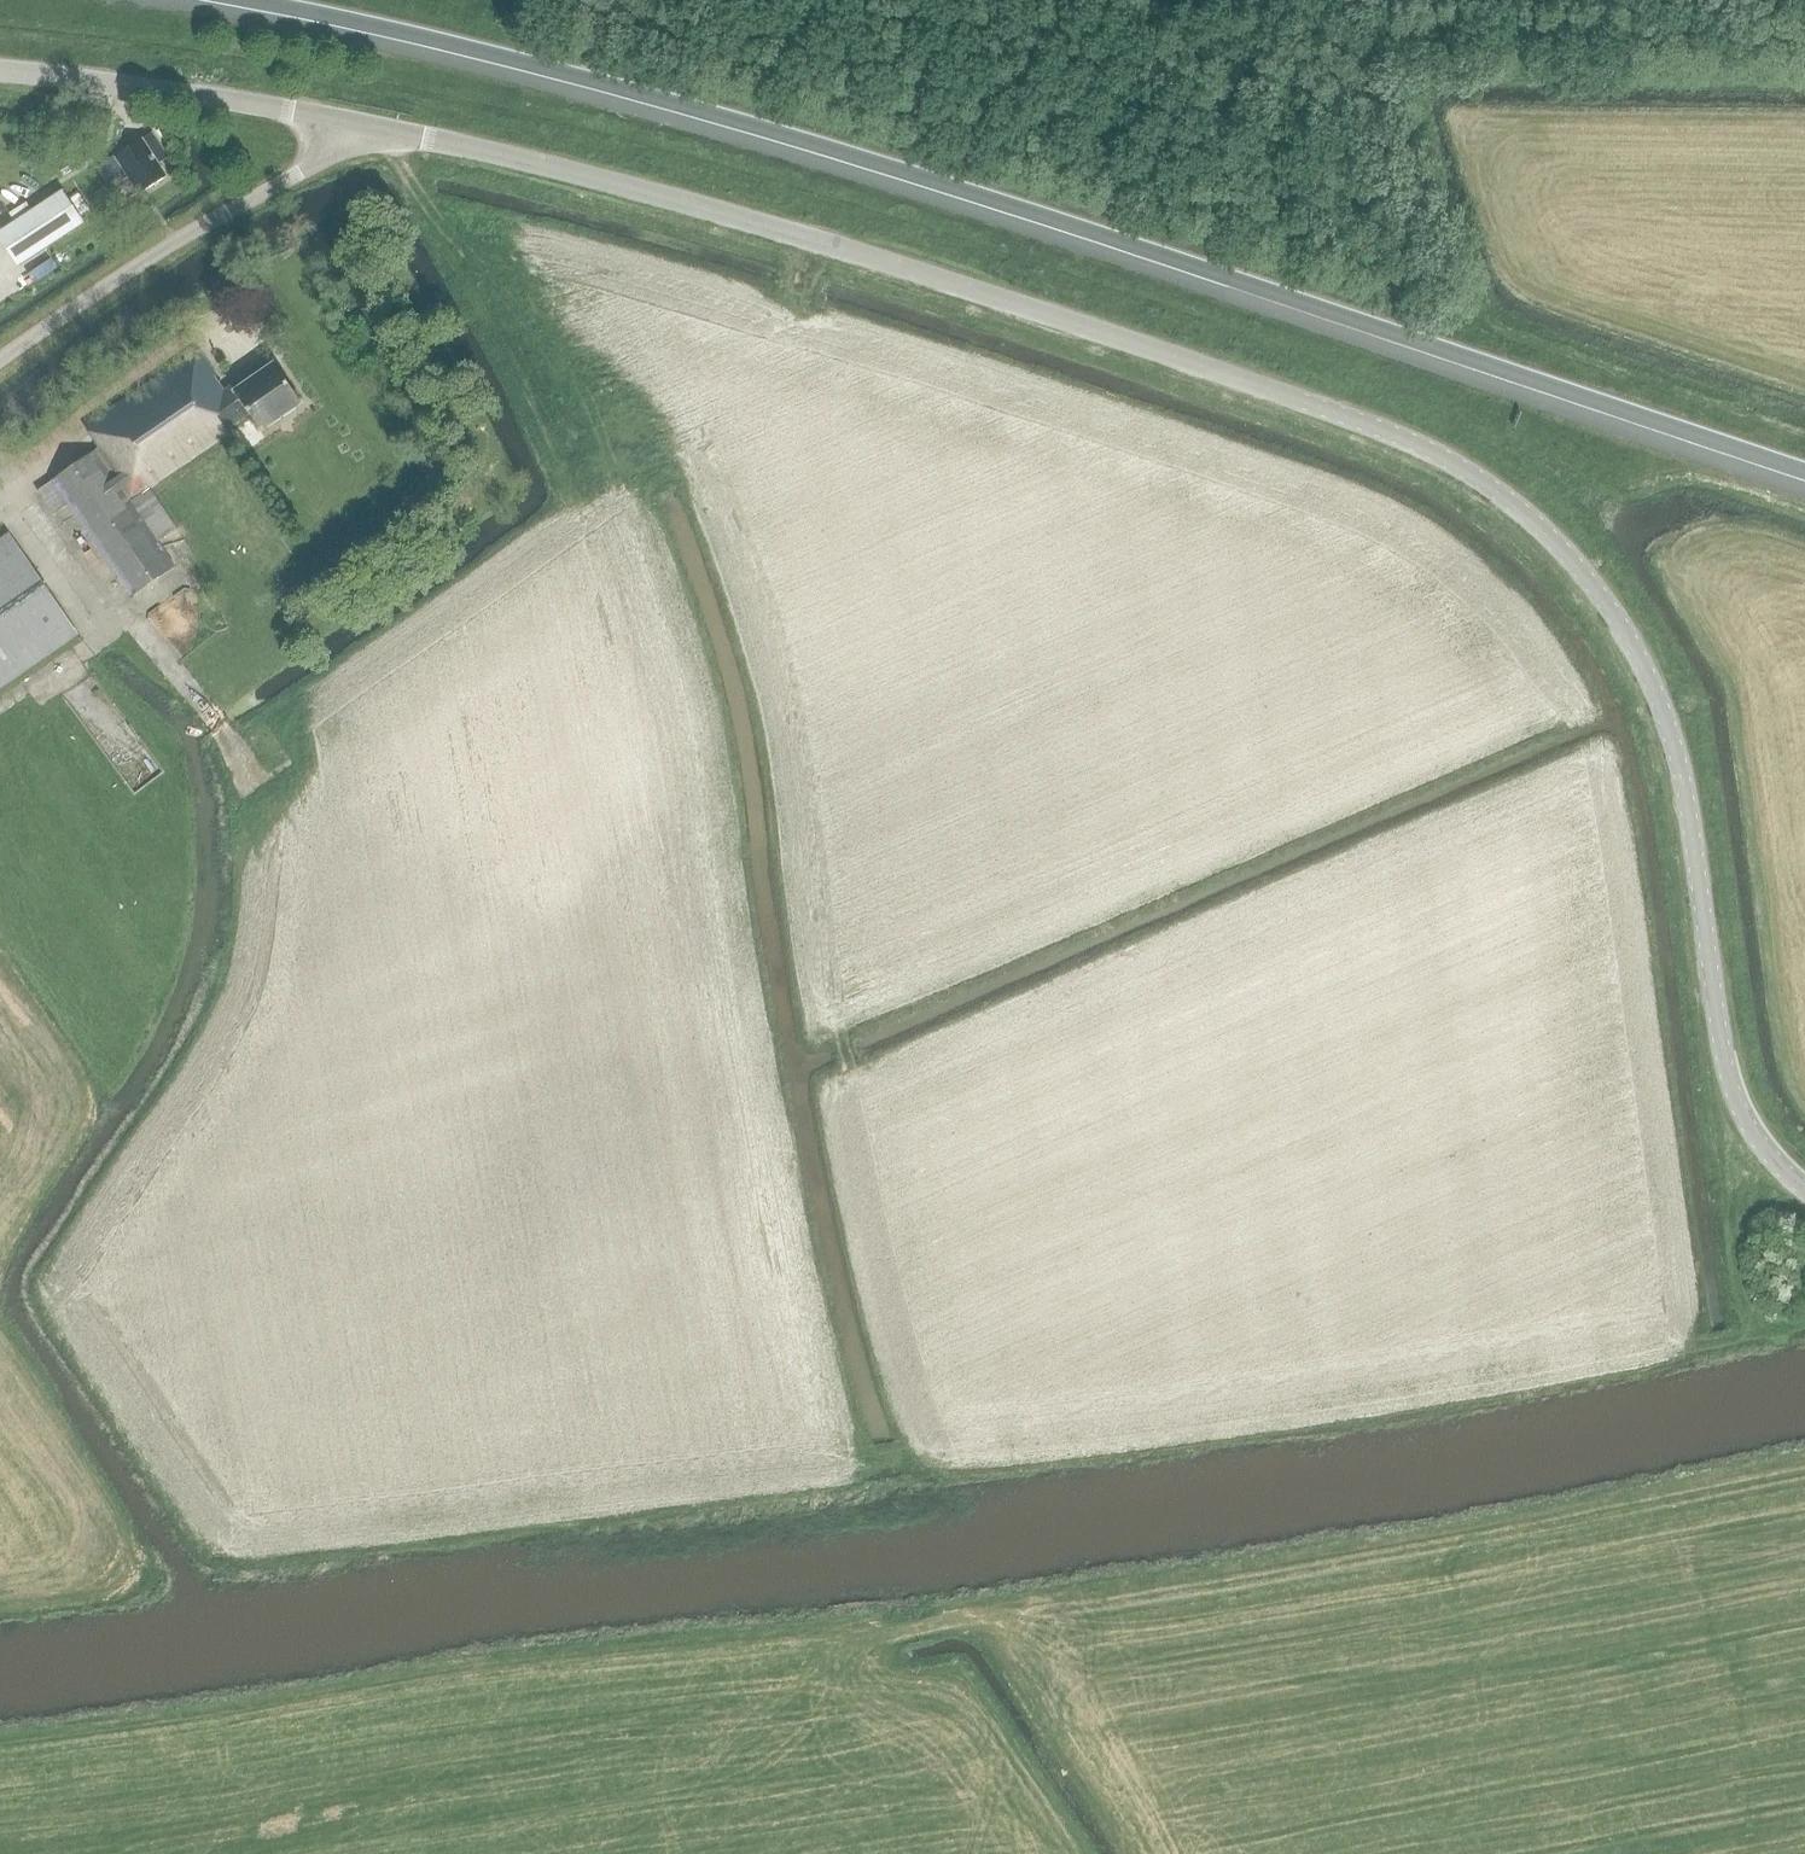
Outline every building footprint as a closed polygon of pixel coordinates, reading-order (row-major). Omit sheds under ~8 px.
[(107,115),(90,113),(88,129),(105,132),(107,115)] [(158,163),(168,157),(152,132),(115,156),(140,193),(166,176),(158,163)] [(0,229),(0,239),(18,266),(85,223),(63,189),(0,229)] [(260,430),(301,402),(275,364),(235,391),(231,385),(224,390),(214,377),(217,375),(199,350),(86,427),(100,446),(52,480),(37,491),(54,514),(69,504),(133,596),(174,567),(157,542),(176,529),(147,487),(228,432),(226,429),(249,413),(260,430)] [(79,634),(9,533),(0,539),(0,689),(79,634)]
